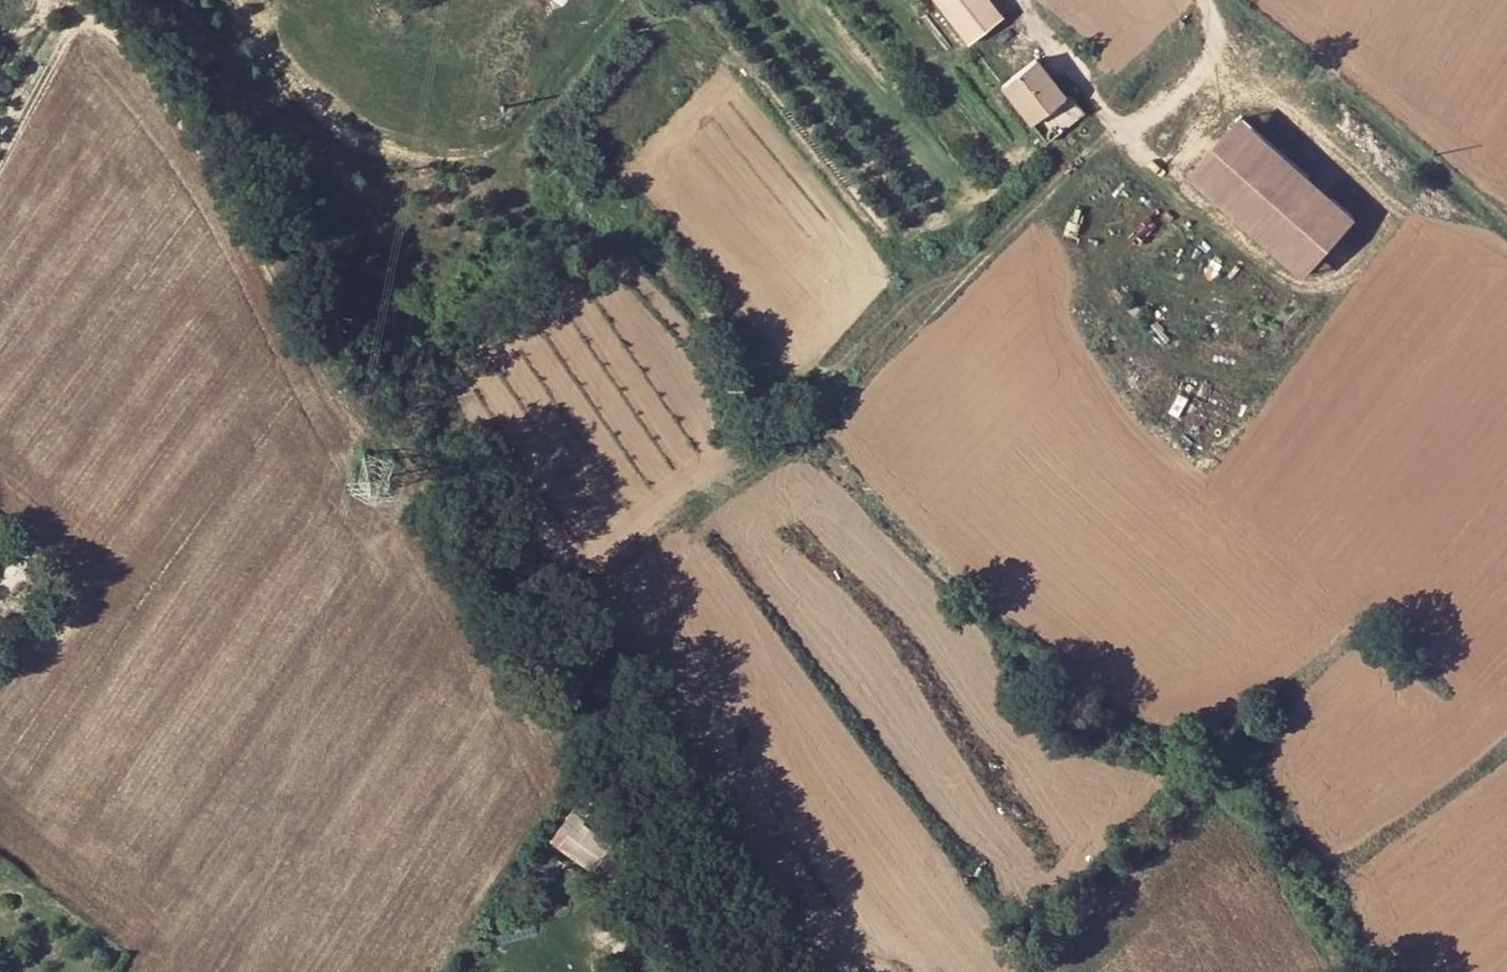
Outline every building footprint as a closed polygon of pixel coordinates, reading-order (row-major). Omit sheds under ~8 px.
[(984,0),(932,0),(961,41),(996,17),(984,0)] [(1028,124),(1063,98),(1034,60),(1000,87),(1028,124)] [(1067,95),(1063,98),(1028,124),(1043,143),(1081,114),(1067,95)] [(1352,214),(1242,115),(1191,174),(1302,274),(1352,214)] [(575,804),(588,814),(601,823),(606,816),(601,806),(584,792),(575,804)] [(582,822),(588,814),(575,804),(559,826),(566,832),(588,847),(600,857),(611,844),(582,822)] [(601,823),(588,814),(582,822),(611,844),(617,836),(601,823)] [(578,861),(588,847),(566,832),(557,844),(578,861)]
